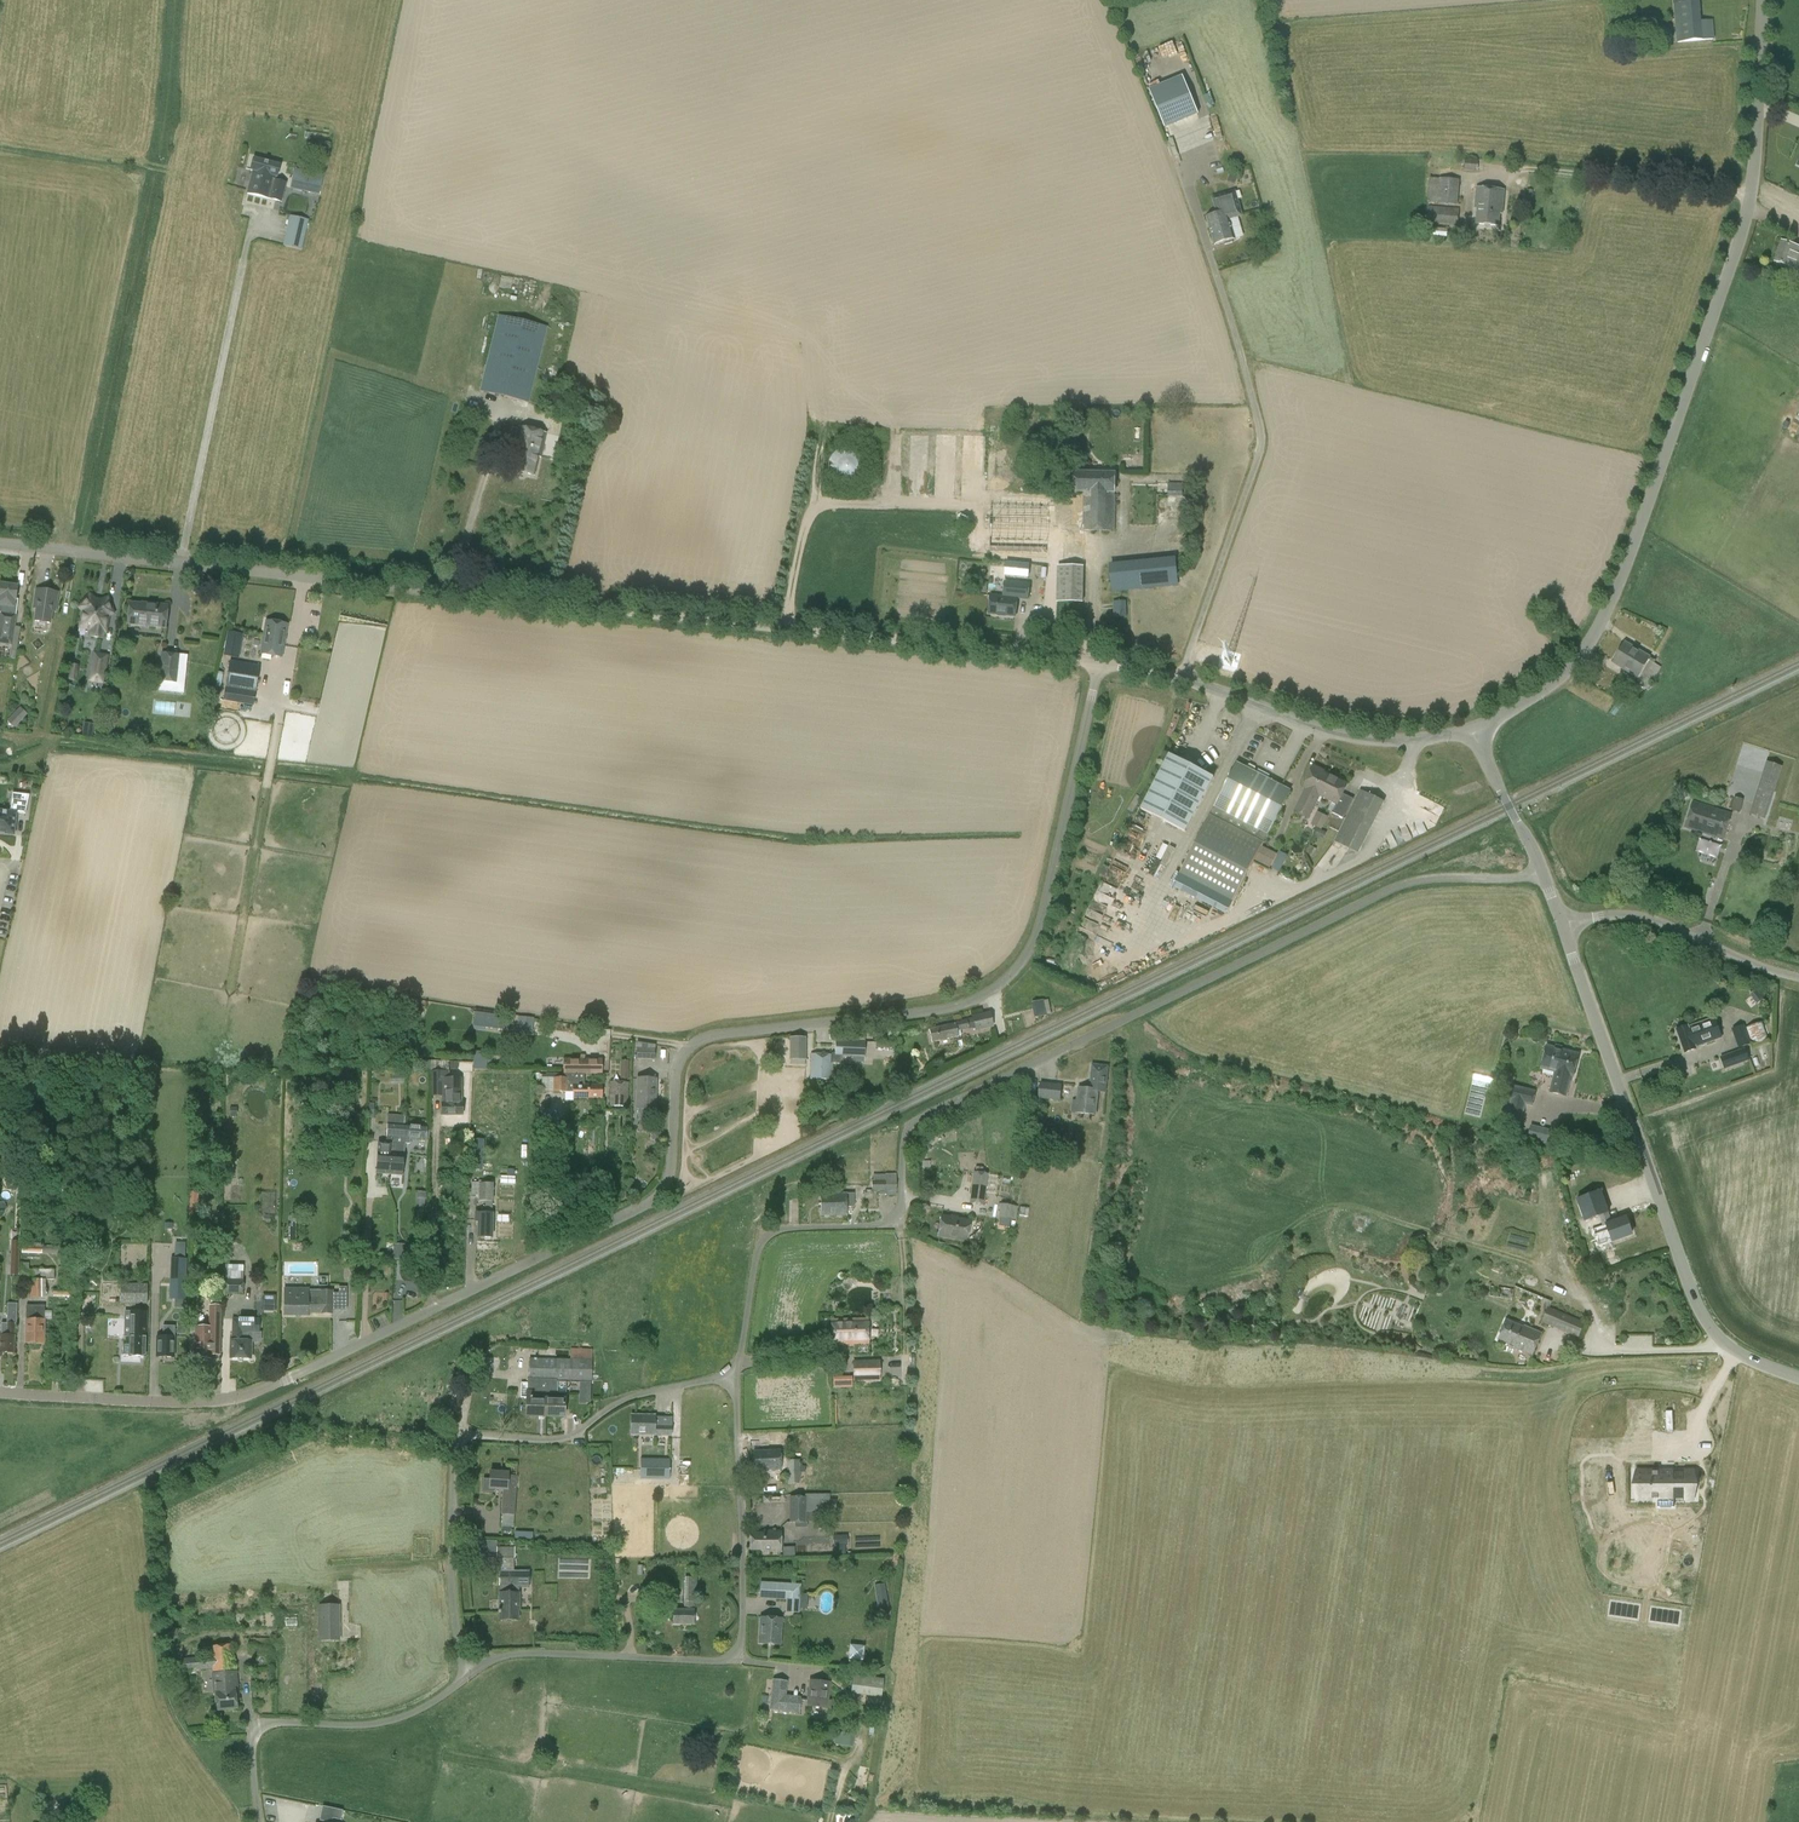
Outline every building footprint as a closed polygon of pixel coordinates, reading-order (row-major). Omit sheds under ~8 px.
[(1677,43),(1715,39),(1713,20),(1702,21),(1699,1),(1695,2),(1694,0),(1673,0),(1677,43)] [(1166,128),(1198,115),(1182,76),(1150,89),(1166,128)] [(277,177),(280,166),(253,159),(250,170),(277,177)] [(1464,169),(1477,171),(1478,161),(1465,159),(1464,169)] [(323,175),(303,171),(294,169),(290,188),(319,195),(323,175)] [(274,178),(252,172),(247,194),(282,203),(287,183),(274,180),(274,178)] [(1231,172),(1227,181),(1234,184),(1238,175),(1231,172)] [(1438,204),(1458,205),(1460,180),(1440,178),(1438,204)] [(1503,214),(1505,191),(1477,188),(1475,208),(1478,209),(1476,224),(1499,226),(1500,214),(1503,214)] [(1242,215),(1237,199),(1235,192),(1213,198),(1218,214),(1207,217),(1215,245),(1235,239),(1229,219),(1242,215)] [(1458,226),(1459,208),(1428,206),(1426,223),(1458,226)] [(283,246),(302,250),(309,221),(290,216),(283,246)] [(1776,262),(1798,270),(1798,269),(1798,247),(1782,242),(1776,262)] [(548,327),(498,315),(479,391),(529,403),(548,327)] [(535,476),(546,434),(518,427),(513,446),(500,442),(497,451),(514,456),(510,470),(535,476)] [(859,460),(859,457),(858,452),(855,448),(853,446),(849,443),(847,442),(843,441),(839,441),(835,442),(832,443),(829,446),(827,448),(824,451),(823,454),(822,457),(822,460),(823,465),(824,468),(826,471),(829,474),(832,476),(835,478),(839,479),(842,479),(846,478),(849,477),(852,475),(854,473),(856,470),(858,467),(859,463),(859,460)] [(1115,493),(1116,473),(1073,472),(1073,492),(1115,493)] [(1168,482),(1168,496),(1183,497),(1183,483),(1168,482)] [(1056,501),(1056,504),(991,503),(990,553),(1082,555),(1083,531),(1115,532),(1116,496),(1084,494),(1083,511),(1062,510),(1063,501),(1056,501)] [(1176,557),(1110,564),(1112,592),(1178,585),(1176,557)] [(1005,575),(1028,577),(1029,564),(1007,562),(1005,575)] [(1058,564),(1058,601),(1082,601),(1082,565),(1058,564)] [(1004,580),(1003,597),(991,595),(989,614),(1016,617),(1018,598),(1029,599),(1031,583),(1004,580)] [(979,581),(978,591),(987,592),(988,582),(979,581)] [(1,609),(0,616),(0,644),(11,646),(9,658),(15,659),(20,627),(15,626),(17,615),(15,615),(18,601),(16,600),(18,586),(0,584),(0,608),(1,609)] [(52,611),(56,611),(58,592),(48,591),(36,589),(34,608),(37,608),(35,621),(51,623),(52,611)] [(102,639),(102,634),(103,630),(105,631),(108,615),(112,613),(107,599),(102,601),(94,599),(90,596),(80,607),(84,610),(81,626),(92,628),(90,636),(102,639)] [(1115,600),(1116,616),(1128,616),(1127,599),(1115,600)] [(166,628),(168,606),(142,603),(142,604),(130,603),(127,623),(166,628)] [(284,645),(287,624),(266,621),(264,634),(261,653),(282,657),(284,645)] [(228,632),(224,655),(239,657),(242,634),(228,632)] [(1656,661),(1650,657),(1625,643),(1613,663),(1639,678),(1636,683),(1647,690),(1661,667),(1654,663),(1656,661)] [(104,685),(109,655),(93,652),(88,682),(104,685)] [(158,682),(177,684),(180,655),(161,653),(158,682)] [(230,660),(225,687),(256,691),(260,665),(230,660)] [(16,726),(28,712),(21,706),(9,719),(16,726)] [(1142,809),(1186,832),(1214,777),(1170,755),(1142,809)] [(1766,761),(1749,814),(1765,819),(1783,766),(1766,761)] [(1214,807),(1210,814),(1179,874),(1234,902),(1255,861),(1264,842),(1268,835),(1291,790),(1282,785),(1237,762),(1214,807)] [(1309,819),(1321,796),(1337,804),(1343,794),(1348,783),(1315,766),(1304,788),(1305,788),(1294,812),(1309,819)] [(1334,842),(1359,854),(1385,802),(1360,789),(1334,842)] [(14,835),(16,812),(25,813),(30,794),(12,792),(10,811),(0,810),(0,833),(14,835)] [(1354,799),(1343,794),(1337,804),(1333,813),(1344,818),(1354,799)] [(1741,812),(1744,799),(1734,797),(1731,810),(1741,812)] [(1685,827),(1723,839),(1731,815),(1693,802),(1685,827)] [(1313,824),(1324,828),(1330,815),(1319,810),(1313,824)] [(1169,864),(1177,848),(1165,842),(1157,858),(1169,864)] [(1259,862),(1273,867),(1279,852),(1265,846),(1259,862)] [(1281,850),(1273,867),(1282,872),(1290,854),(1281,850)] [(1032,1003),(1035,1018),(1047,1015),(1044,1000),(1032,1003)] [(975,1031),(994,1027),(990,1012),(972,1016),(975,1031)] [(501,1016),(475,1013),(473,1028),(499,1031),(499,1029),(502,1029),(503,1019),(501,1019),(501,1016)] [(958,1037),(957,1031),(969,1029),(967,1020),(954,1022),(955,1024),(929,1029),(932,1042),(958,1037)] [(1715,1020),(1690,1028),(1689,1027),(1677,1031),(1685,1053),(1697,1049),(1696,1047),(1721,1038),(1715,1020)] [(1747,1027),(1754,1046),(1768,1040),(1762,1022),(1747,1027)] [(1739,1048),(1751,1043),(1744,1025),(1732,1030),(1739,1048)] [(832,1080),(832,1064),(843,1064),(843,1056),(852,1057),(852,1061),(864,1062),(865,1037),(853,1036),(852,1041),(835,1040),(835,1045),(835,1055),(835,1053),(832,1053),(832,1055),(812,1054),(810,1079),(832,1080)] [(790,1038),(790,1060),(806,1060),(806,1038),(790,1038)] [(655,1045),(637,1042),(636,1059),(654,1060),(655,1045)] [(1573,1081),(1574,1076),(1579,1054),(1547,1046),(1541,1068),(1554,1071),(1549,1092),(1567,1097),(1571,1081),(1573,1081)] [(1745,1049),(1721,1057),(1725,1068),(1749,1060),(1745,1049)] [(473,1069),(486,1070),(487,1055),(473,1055),(473,1069)] [(563,1059),(563,1074),(584,1074),(602,1074),(602,1059),(563,1059)] [(621,1060),(621,1079),(629,1079),(629,1060),(621,1060)] [(444,1096),(444,1103),(442,1103),(442,1114),(463,1114),(463,1103),(463,1078),(449,1077),(449,1061),(421,1061),(421,1070),(431,1071),(431,1096),(444,1096)] [(1092,1064),(1089,1088),(1080,1087),(1077,1113),(1095,1115),(1098,1092),(1106,1093),(1109,1066),(1092,1064)] [(536,1091),(573,1092),(573,1098),(602,1098),(602,1085),(584,1084),(584,1074),(563,1074),(536,1074),(536,1091)] [(636,1107),(638,1107),(638,1116),(640,1119),(651,1119),(653,1117),(654,1108),(655,1108),(656,1079),(638,1078),(636,1107)] [(628,1083),(611,1082),(610,1105),(627,1106),(628,1083)] [(1040,1082),(1038,1098),(1061,1101),(1062,1085),(1040,1082)] [(1536,1091),(1512,1085),(1508,1101),(1511,1101),(1505,1123),(1519,1126),(1525,1105),(1532,1107),(1536,1091)] [(379,1141),(378,1153),(376,1173),(403,1175),(405,1144),(410,1144),(410,1139),(426,1140),(427,1126),(404,1125),(405,1115),(388,1114),(386,1142),(379,1141)] [(1529,1137),(1550,1145),(1555,1130),(1534,1123),(1529,1137)] [(329,1137),(318,1137),(317,1162),(328,1162),(329,1137)] [(473,1139),(471,1170),(482,1170),(484,1140),(473,1139)] [(465,1166),(466,1154),(456,1153),(455,1166),(465,1166)] [(983,1205),(988,1174),(974,1172),(969,1203),(983,1205)] [(886,1194),(886,1191),(897,1191),(897,1174),(885,1174),(886,1181),(872,1181),(872,1191),(879,1191),(879,1195),(886,1194)] [(485,1201),(485,1213),(476,1212),(475,1221),(478,1221),(478,1237),(492,1237),(493,1183),(471,1183),(471,1198),(479,1198),(478,1201),(485,1201)] [(1603,1226),(1607,1225),(1613,1240),(1631,1233),(1626,1218),(1614,1222),(1602,1190),(1576,1199),(1585,1222),(1599,1216),(1603,1226)] [(427,1207),(427,1191),(418,1191),(418,1207),(427,1207)] [(847,1215),(847,1207),(854,1207),(854,1194),(821,1194),(821,1215),(847,1215)] [(998,1218),(1016,1221),(1018,1206),(1000,1204),(998,1218)] [(941,1216),(938,1236),(967,1241),(971,1220),(941,1216)] [(218,1244),(223,1232),(213,1227),(208,1240),(218,1244)] [(11,1241),(10,1274),(18,1274),(19,1241),(11,1241)] [(176,1242),(176,1257),(186,1257),(186,1242),(176,1242)] [(393,1259),(404,1260),(404,1244),(394,1244),(393,1259)] [(171,1259),(170,1299),(186,1300),(187,1260),(171,1259)] [(30,1280),(30,1298),(46,1298),(46,1280),(55,1280),(55,1269),(29,1269),(29,1263),(21,1263),(21,1280),(30,1280)] [(245,1278),(245,1264),(230,1264),(230,1277),(245,1278)] [(225,1279),(225,1293),(243,1294),(243,1280),(225,1279)] [(147,1304),(147,1284),(120,1284),(120,1304),(147,1304)] [(1515,1289),(1491,1285),(1489,1297),(1513,1301),(1515,1289)] [(308,1290),(308,1297),(284,1297),(284,1315),(308,1315),(308,1314),(333,1314),(333,1290),(308,1290)] [(276,1310),(276,1294),(265,1295),(265,1310),(276,1310)] [(27,1305),(26,1319),(26,1343),(44,1343),(45,1306),(27,1305)] [(209,1305),(209,1327),(196,1327),(195,1358),(211,1358),(211,1355),(221,1356),(222,1305),(209,1305)] [(1542,1323),(1579,1339),(1585,1324),(1549,1308),(1542,1323)] [(6,1323),(6,1335),(1,1335),(0,1352),(14,1352),(15,1324),(17,1324),(17,1312),(7,1311),(7,1323),(6,1323)] [(232,1318),(232,1340),(230,1340),(230,1358),(251,1358),(252,1342),(262,1342),(262,1332),(259,1332),(260,1319),(232,1318)] [(868,1319),(832,1320),(833,1344),(846,1344),(869,1343),(868,1319)] [(1514,1348),(1533,1355),(1541,1334),(1507,1320),(1499,1339),(1515,1346),(1514,1348)] [(133,1321),(133,1336),(130,1336),(129,1356),(146,1356),(147,1322),(133,1321)] [(163,1326),(163,1337),(157,1337),(156,1356),(174,1357),(175,1326),(163,1326)] [(529,1358),(529,1379),(544,1379),(557,1380),(591,1381),(592,1349),(578,1349),(570,1348),(570,1359),(529,1358)] [(853,1361),(854,1382),(880,1382),(880,1360),(853,1361)] [(526,1416),(542,1416),(544,1379),(529,1379),(527,1379),(526,1416)] [(565,1398),(553,1398),(553,1393),(556,1393),(557,1380),(544,1379),(542,1416),(564,1417),(565,1398)] [(1677,1429),(1680,1412),(1673,1411),(1670,1428),(1677,1429)] [(631,1434),(655,1435),(672,1435),(672,1423),(655,1423),(655,1415),(631,1414),(631,1434)] [(758,1436),(758,1443),(782,1442),(782,1435),(758,1436)] [(780,1450),(754,1451),(755,1470),(781,1469),(780,1450)] [(669,1460),(641,1459),(640,1478),(669,1479),(669,1460)] [(800,1460),(787,1460),(788,1484),(796,1483),(796,1489),(806,1489),(806,1475),(810,1475),(810,1468),(806,1468),(806,1465),(800,1465),(800,1460)] [(489,1488),(503,1489),(501,1514),(502,1514),(501,1526),(513,1527),(516,1486),(507,1485),(508,1473),(490,1472),(489,1488)] [(1636,1472),(1636,1498),(1658,1498),(1658,1507),(1674,1507),(1674,1498),(1694,1498),(1694,1472),(1636,1472)] [(790,1496),(789,1522),(805,1522),(805,1512),(830,1512),(830,1494),(805,1494),(805,1496),(790,1496)] [(764,1531),(764,1533),(750,1533),(750,1549),(764,1549),(764,1552),(781,1552),(781,1531),(764,1531)] [(835,1534),(835,1553),(847,1553),(848,1534),(835,1534)] [(786,1546),(786,1555),(796,1555),(796,1546),(786,1546)] [(500,1571),(500,1593),(499,1593),(499,1619),(518,1619),(518,1609),(519,1609),(519,1593),(519,1588),(529,1588),(529,1571),(514,1571),(514,1558),(513,1558),(515,1558),(515,1547),(497,1547),(497,1558),(497,1571),(500,1571)] [(684,1602),(684,1610),(673,1610),(673,1623),(693,1624),(694,1610),(694,1598),(696,1598),(697,1568),(686,1567),(686,1578),(685,1577),(684,1602)] [(761,1582),(760,1598),(787,1600),(786,1612),(799,1613),(801,1585),(761,1582)] [(319,1606),(320,1640),(339,1640),(339,1606),(319,1606)] [(783,1618),(760,1617),(759,1644),(781,1645),(783,1618)] [(250,1654),(270,1655),(271,1639),(251,1638),(250,1654)] [(237,1708),(236,1697),(240,1697),(234,1644),(210,1646),(211,1656),(181,1659),(182,1671),(212,1668),(213,1673),(211,1673),(213,1692),(216,1692),(218,1710),(237,1708)] [(851,1644),(850,1659),(866,1659),(866,1644),(851,1644)] [(853,1675),(850,1693),(881,1698),(883,1679),(853,1675)] [(786,1695),(788,1681),(773,1679),(769,1709),(799,1713),(801,1697),(786,1695)] [(829,1683),(811,1681),(808,1706),(827,1708),(829,1683)] [(836,1731),(833,1744),(853,1747),(855,1734),(836,1731)]
